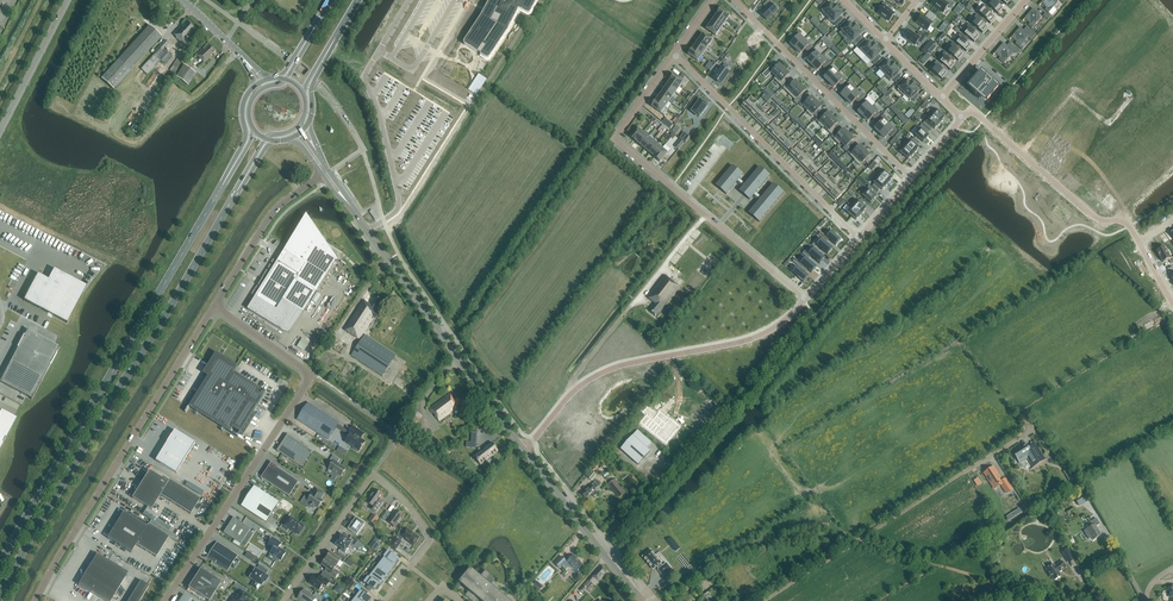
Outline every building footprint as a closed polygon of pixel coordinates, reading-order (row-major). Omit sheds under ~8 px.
[(486,6),(493,9),(494,7),(498,9),(498,8),(504,11),(503,12),(508,15),(507,17),(514,20),(516,16),(516,15),(519,10),(521,11),(527,14),(527,15),(528,15),(529,15),(529,14),(530,14),(531,13),(538,0),(489,0),(486,6)] [(760,13),(767,20),(777,10),(770,3),(771,2),(769,0),(768,0),(763,5),(766,8),(760,13)] [(931,3),(943,12),(948,6),(951,8),(954,4),(949,0),(947,0),(945,2),(943,0),(934,0),(931,3)] [(986,4),(998,15),(1001,11),(1003,9),(996,3),(999,0),(998,0),(989,0),(986,4)] [(1041,3),(1041,4),(1046,8),(1045,10),(1048,13),(1059,1),(1058,0),(1043,0),(1041,3)] [(826,2),(821,7),(824,10),(822,12),(827,18),(837,8),(834,6),(833,6),(831,3),(829,5),(826,2)] [(883,5),(878,13),(878,14),(881,16),(882,16),(889,21),(895,14),(889,10),(892,7),(890,6),(884,2),(882,4),(883,5)] [(983,8),(978,13),(990,24),(993,21),(995,18),(988,12),(990,10),(985,5),(983,8)] [(464,43),(464,44),(464,45),(465,45),(465,46),(475,52),(477,54),(478,53),(481,55),(480,56),(483,57),(483,58),(485,59),(486,60),(487,60),(488,60),(489,59),(490,59),(490,58),(494,53),(494,52),(496,49),(496,50),(506,34),(506,33),(509,28),(514,20),(507,17),(508,15),(503,12),(504,11),(498,8),(498,9),(494,7),(493,9),(486,6),(482,14),(482,16),(481,17),(480,17),(470,32),(470,33),(468,36),(464,41),(464,42),(464,43)] [(721,8),(717,14),(726,21),(730,15),(721,8)] [(837,8),(827,18),(833,23),(836,26),(843,19),(840,16),(842,15),(839,12),(839,11),(837,8)] [(1033,9),(1024,19),(1030,23),(1028,25),(1032,29),(1042,17),(1033,9)] [(922,15),(916,23),(927,31),(933,23),(931,21),(935,16),(929,12),(926,16),(927,16),(926,18),(922,15)] [(717,14),(713,19),(723,25),(726,21),(717,14)] [(975,17),(970,22),(982,33),(985,30),(987,28),(980,22),(982,19),(977,14),(975,17)] [(713,19),(710,23),(720,30),(723,25),(713,19)] [(191,34),(196,28),(188,21),(183,27),(181,26),(174,34),(177,37),(176,38),(184,44),(187,47),(190,43),(187,40),(192,35),(191,34)] [(845,21),(840,26),(843,30),(842,30),(847,36),(856,28),(853,25),(853,26),(850,23),(848,24),(845,21)] [(710,23),(706,29),(715,36),(720,30),(710,23)] [(967,27),(963,33),(974,42),(977,39),(979,37),(972,31),(974,28),(969,23),(966,26),(967,27)] [(114,89),(162,36),(150,25),(101,78),(114,89)] [(1020,27),(1011,37),(1017,42),(1015,44),(1019,47),(1025,41),(1027,37),(1029,35),(1027,33),(1025,32),(1023,30),(1020,27)] [(847,36),(846,37),(852,43),(854,41),(857,44),(862,39),(859,36),(861,34),(858,31),(859,30),(856,28),(847,36)] [(795,39),(790,43),(795,48),(805,39),(800,34),(802,32),(799,29),(792,36),(795,39)] [(1030,30),(1027,33),(1029,35),(1027,37),(1030,40),(1035,34),(1030,30)] [(910,31),(905,38),(915,45),(919,40),(922,42),(926,37),(919,32),(916,36),(910,31)] [(961,33),(954,41),(966,52),(969,49),(971,46),(964,40),(966,37),(961,33)] [(703,34),(699,39),(708,46),(712,40),(703,34)] [(825,36),(821,40),(825,44),(829,41),(825,36)] [(699,39),(695,44),(705,51),(708,46),(699,39)] [(805,39),(795,48),(800,53),(805,49),(807,52),(813,47),(810,44),(805,39)] [(169,43),(165,40),(153,53),(154,54),(141,69),(147,74),(168,52),(164,49),(169,43)] [(864,41),(857,47),(860,50),(860,51),(866,56),(875,47),(872,44),(872,45),(869,42),(867,44),(864,41)] [(211,55),(216,51),(209,43),(196,54),(205,63),(212,56),(211,55)] [(951,46),(947,51),(958,61),(961,58),(963,55),(956,50),(958,47),(954,43),(951,46)] [(1003,43),(995,53),(1000,58),(999,59),(1002,63),(1011,53),(1013,51),(1012,50),(1007,46),(1003,43)] [(695,44),(692,49),(702,55),(705,51),(695,44)] [(833,45),(830,48),(838,56),(841,53),(833,45)] [(875,47),(866,56),(871,62),(873,60),(876,63),(881,58),(878,55),(880,53),(877,50),(878,50),(875,47)] [(812,56),(807,60),(812,65),(822,56),(814,48),(809,53),(812,56)] [(692,49),(688,54),(698,61),(702,55),(692,49)] [(943,55),(939,61),(950,70),(953,67),(955,65),(948,59),(950,56),(945,51),(942,54),(943,55)] [(726,54),(721,60),(724,63),(729,56),(726,54)] [(822,56),(812,65),(817,70),(822,66),(824,69),(831,62),(828,59),(828,60),(823,55),(822,56)] [(883,60),(878,65),(881,68),(879,70),(885,75),(894,66),(891,63),(891,64),(888,61),(886,63),(883,60)] [(935,65),(931,70),(942,80),(945,77),(947,74),(940,68),(942,65),(937,61),(934,64),(935,65)] [(773,63),(767,70),(770,73),(771,72),(776,77),(784,69),(779,64),(777,67),(773,63)] [(188,84),(196,73),(184,64),(176,76),(188,84)] [(725,64),(714,79),(718,81),(721,83),(722,82),(728,73),(726,71),(729,67),(725,64)] [(828,73),(824,77),(829,82),(838,74),(833,69),(834,68),(831,65),(826,70),(828,73)] [(894,66),(885,75),(890,81),(892,79),(895,82),(900,77),(897,74),(899,72),(896,69),(897,69),(894,66)] [(776,77),(774,79),(782,87),(787,82),(784,79),(789,74),(784,69),(776,77)] [(981,71),(970,84),(978,91),(977,91),(979,93),(980,93),(988,100),(999,87),(991,80),(992,80),(989,77),(989,78),(981,71)] [(838,74),(829,82),(834,87),(838,83),(843,79),(838,74)] [(674,75),(670,80),(679,87),(683,81),(674,75)] [(902,79),(895,86),(898,89),(897,90),(903,96),(904,95),(913,85),(911,83),(910,83),(907,80),(905,82),(902,79)] [(670,80),(666,86),(675,93),(679,87),(670,80)] [(788,83),(783,88),(790,95),(800,85),(795,80),(790,85),(788,83)] [(845,90),(841,94),(846,99),(857,89),(852,84),(851,85),(848,82),(843,87),(845,90)] [(800,85),(790,95),(795,100),(794,101),(797,104),(804,97),(801,95),(805,90),(800,85)] [(913,85),(904,95),(909,100),(911,98),(914,101),(919,96),(916,93),(918,92),(915,89),(916,88),(913,85)] [(666,86),(663,91),(672,97),(675,93),(666,86)] [(857,89),(846,99),(851,104),(855,100),(858,103),(865,96),(862,93),(862,94),(857,89)] [(663,91),(659,95),(669,102),(672,97),(663,91)] [(764,94),(761,97),(767,102),(770,99),(772,98),(769,95),(766,92),(764,94)] [(659,95),(655,101),(665,107),(669,102),(659,95)] [(751,95),(741,106),(747,111),(755,103),(753,100),(754,99),(751,95)] [(804,99),(799,104),(801,107),(802,107),(803,106),(807,110),(807,111),(817,101),(811,96),(807,101),(804,99)] [(884,96),(881,100),(888,107),(891,103),(884,96)] [(862,107),(858,111),(863,116),(873,107),(872,106),(868,102),(865,99),(859,104),(862,107)] [(700,100),(691,112),(699,117),(708,106),(700,100)] [(655,101),(651,107),(661,113),(661,114),(663,116),(667,110),(665,108),(665,107),(655,101)] [(755,103),(747,111),(752,117),(762,107),(757,101),(755,103)] [(807,110),(806,111),(811,117),(813,115),(814,115),(816,117),(821,112),(819,109),(821,107),(817,101),(807,111),(807,110)] [(893,104),(889,108),(897,116),(901,112),(893,104)] [(268,109),(289,115),(291,111),(269,105),(268,109)] [(873,107),(863,116),(868,121),(872,117),(875,120),(880,115),(877,112),(878,111),(873,106),(872,106),(873,107)] [(762,107),(752,117),(758,123),(766,114),(764,112),(765,110),(762,107)] [(928,109),(926,112),(929,114),(940,124),(943,121),(942,120),(945,117),(934,108),(931,112),(928,109)] [(897,116),(902,122),(906,118),(901,112),(897,116)] [(820,115),(815,120),(818,123),(823,128),(824,127),(833,118),(828,113),(823,118),(820,115)] [(766,114),(758,123),(763,128),(774,118),(771,115),(769,117),(766,114)] [(879,124),(875,128),(880,133),(888,125),(889,125),(891,123),(885,118),(886,117),(883,114),(876,121),(879,124)] [(925,121),(923,124),(930,130),(933,127),(935,129),(937,126),(938,127),(940,124),(929,114),(924,120),(925,121)] [(665,118),(662,122),(670,128),(673,125),(665,118)] [(833,118),(824,127),(831,134),(837,129),(834,126),(838,123),(833,118)] [(775,119),(765,130),(770,135),(779,127),(776,124),(778,123),(775,119)] [(888,125),(880,133),(885,138),(889,134),(892,137),(897,131),(894,129),(893,130),(889,125),(888,125)] [(919,127),(914,134),(924,143),(927,139),(926,139),(929,136),(927,134),(929,131),(922,125),(920,128),(919,127)] [(779,127),(770,135),(776,141),(786,131),(783,128),(782,130),(779,127)] [(638,128),(630,137),(635,141),(643,132),(638,128)] [(836,131),(831,136),(834,139),(839,144),(840,143),(839,143),(841,142),(849,134),(844,129),(839,134),(836,131)] [(786,131),(776,141),(782,147),(790,138),(787,136),(789,134),(786,131)] [(643,132),(635,141),(641,146),(648,137),(643,132)] [(849,134),(841,142),(845,146),(843,148),(846,152),(854,144),(851,141),(854,139),(849,134)] [(719,142),(728,149),(731,146),(732,148),(735,145),(724,136),(719,142)] [(648,137),(641,146),(645,149),(652,140),(648,137)] [(790,138),(782,147),(787,152),(798,142),(794,139),(793,141),(790,138)] [(904,144),(903,144),(914,154),(917,151),(916,150),(919,147),(917,146),(919,143),(914,138),(911,141),(909,138),(904,144)] [(679,139),(674,146),(678,149),(683,143),(679,139)] [(652,140),(645,149),(649,153),(657,144),(652,140)] [(799,143),(789,154),(794,159),(803,151),(800,148),(802,147),(799,143)] [(902,143),(897,149),(908,159),(911,156),(912,157),(914,154),(903,144),(904,144),(902,143)] [(657,144),(649,153),(655,157),(662,148),(657,144)] [(852,147),(847,152),(855,160),(865,150),(860,145),(855,150),(852,147)] [(662,148),(655,157),(660,162),(667,153),(662,148)] [(855,160),(854,160),(854,161),(859,166),(870,155),(865,150),(855,160)] [(803,151),(794,159),(800,165),(810,155),(807,152),(805,154),(803,151)] [(810,155),(800,165),(805,171),(814,162),(811,160),(813,158),(810,155)] [(814,162),(805,171),(811,176),(821,166),(818,163),(816,165),(814,162)] [(732,166),(715,186),(726,195),(738,180),(743,185),(739,190),(750,200),(754,194),(760,199),(748,213),(759,222),(784,193),(773,184),(762,197),(756,192),(770,176),(759,166),(745,183),(739,178),(743,175),(732,166)] [(823,167),(812,178),(818,183),(827,175),(824,172),(826,170),(823,167)] [(882,169),(877,175),(888,184),(891,181),(890,181),(893,178),(882,169)] [(827,175),(818,183),(824,189),(834,179),(831,176),(829,178),(827,175)] [(877,175),(872,181),(875,183),(872,186),(878,191),(880,188),(882,190),(885,187),(888,184),(877,175)] [(834,179),(824,189),(829,195),(838,186),(835,183),(837,182),(834,179)] [(838,186),(829,195),(835,200),(845,190),(842,187),(840,189),(838,186)] [(867,188),(861,195),(872,203),(874,200),(876,196),(874,195),(877,192),(870,186),(867,188)] [(851,205),(862,215),(865,212),(864,211),(866,208),(864,206),(867,203),(861,199),(859,202),(856,199),(851,205)] [(850,208),(846,212),(856,220),(859,217),(859,218),(862,215),(851,205),(849,203),(847,206),(850,208)] [(303,313),(337,259),(326,253),(329,249),(319,243),(322,238),(312,232),(314,228),(304,221),(283,255),(281,254),(281,253),(278,257),(279,257),(279,258),(279,257),(281,258),(249,310),(284,332),(298,309),(303,313)] [(830,229),(824,235),(836,245),(841,239),(830,229)] [(821,239),(816,245),(828,254),(833,248),(821,239)] [(1157,252),(1160,257),(1164,263),(1169,260),(1171,263),(1172,262),(1172,258),(1171,258),(1170,255),(1171,254),(1168,250),(1167,251),(1165,247),(1157,252)] [(805,251),(802,253),(808,258),(810,255),(820,264),(825,258),(813,248),(808,254),(805,251)] [(714,255),(703,268),(709,273),(720,259),(714,255)] [(795,258),(792,261),(800,268),(802,265),(812,273),(817,267),(805,257),(800,263),(795,258)] [(797,266),(792,272),(804,282),(809,276),(797,266)] [(38,274),(24,300),(67,323),(72,306),(87,286),(54,269),(48,279),(38,274)] [(677,269),(673,274),(679,278),(682,274),(677,269)] [(659,314),(679,287),(664,275),(648,297),(656,304),(650,311),(655,315),(657,313),(659,314)] [(382,376),(396,355),(365,335),(363,338),(361,337),(374,317),(376,318),(379,314),(376,312),(382,304),(380,303),(382,301),(376,297),(371,305),(363,300),(344,330),(361,341),(351,356),(382,376)] [(57,353),(56,353),(60,346),(59,346),(59,347),(54,344),(28,330),(28,329),(24,336),(23,336),(17,348),(18,348),(0,381),(0,382),(26,396),(31,399),(31,400),(50,365),(57,353)] [(305,351),(311,342),(304,338),(298,346),(305,351)] [(213,369),(212,369),(185,412),(186,413),(189,407),(238,437),(266,392),(258,387),(259,386),(225,366),(217,362),(213,369)] [(455,407),(461,403),(457,398),(455,400),(450,394),(446,397),(430,408),(439,421),(456,408),(455,407)] [(308,404),(298,419),(328,439),(338,423),(308,404)] [(17,417),(2,409),(0,412),(0,450),(17,417)] [(354,448),(353,449),(358,452),(359,451),(362,447),(363,446),(362,446),(365,442),(361,439),(364,434),(353,426),(348,433),(350,434),(345,442),(354,448)] [(195,443),(174,430),(155,460),(176,473),(195,443)] [(287,435),(277,451),(283,455),(288,458),(302,467),(313,451),(287,435)] [(650,451),(632,435),(620,449),(638,465),(650,451)] [(481,465),(498,451),(497,451),(491,444),(492,443),(491,442),(474,456),(474,457),(475,456),(477,459),(479,461),(481,464),(480,465),(481,465)] [(1038,452),(1039,451),(1034,444),(1029,448),(1026,444),(1025,444),(1027,446),(1014,454),(1013,452),(1012,452),(1022,468),(1023,468),(1019,463),(1028,457),(1034,467),(1029,470),(1049,458),(1048,458),(1043,461),(1038,452)] [(337,451),(344,456),(347,452),(339,447),(337,451)] [(333,455),(329,462),(332,464),(329,469),(335,473),(331,478),(335,480),(338,475),(341,477),(346,469),(337,463),(339,459),(333,455)] [(261,478),(289,497),(299,482),(278,468),(278,467),(278,466),(277,467),(270,463),(267,467),(269,468),(263,478),(261,478)] [(1000,486),(1001,485),(1007,493),(1012,490),(1007,481),(1003,483),(993,467),(984,473),(994,487),(999,484),(1000,486)] [(1075,480),(1068,469),(1063,472),(1070,483),(1075,480)] [(149,470),(132,498),(135,500),(151,510),(160,495),(191,514),(200,499),(170,480),(168,482),(150,471),(149,470)] [(597,475),(591,471),(586,477),(592,481),(597,475)] [(975,480),(979,486),(983,484),(979,477),(975,480)] [(614,479),(607,484),(618,498),(625,492),(614,479)] [(591,485),(582,493),(586,498),(592,494),(593,494),(596,491),(594,488),(598,485),(595,482),(591,485)] [(254,486),(241,506),(266,522),(280,502),(254,486)] [(324,493),(317,489),(313,495),(312,494),(308,501),(310,503),(309,505),(314,508),(315,506),(318,508),(323,501),(320,499),(324,493)] [(380,500),(383,495),(375,489),(366,502),(372,506),(370,508),(376,512),(383,503),(380,500)] [(404,516),(396,510),(392,515),(387,512),(382,518),(388,522),(395,527),(404,516)] [(107,537),(107,538),(131,553),(136,545),(156,557),(169,537),(175,541),(178,537),(171,533),(151,520),(148,524),(147,526),(124,511),(123,512),(124,513),(120,520),(119,520),(118,522),(119,523),(115,529),(114,528),(113,530),(108,538),(107,537)] [(374,525),(379,519),(376,516),(373,520),(371,518),(369,521),(374,525)] [(241,544),(251,529),(234,518),(224,533),(241,544)] [(304,527),(291,518),(286,526),(283,524),(280,528),(287,532),(290,529),(299,535),(304,527)] [(365,524),(357,518),(354,522),(353,522),(351,525),(352,525),(349,529),(357,535),(365,524)] [(1087,530),(1084,531),(1089,539),(1091,537),(1093,540),(1101,535),(1096,527),(1100,524),(1096,518),(1090,522),(1092,526),(1087,530)] [(405,532),(401,529),(398,534),(396,537),(389,545),(395,550),(402,541),(401,541),(404,538),(413,545),(416,541),(419,537),(415,534),(415,535),(407,529),(405,532)] [(660,534),(655,539),(667,551),(672,547),(660,534)] [(354,547),(355,546),(357,548),(357,547),(359,549),(363,544),(358,541),(359,541),(352,536),(349,540),(343,535),(336,545),(342,548),(341,550),(346,553),(349,548),(348,547),(351,544),(354,547)] [(273,549),(270,554),(281,561),(286,552),(278,547),(281,543),(273,538),(268,546),(273,549)] [(381,542),(376,539),(371,547),(375,550),(381,542)] [(217,543),(208,558),(228,571),(230,567),(234,569),(240,561),(236,559),(238,556),(217,543)] [(662,547),(657,552),(662,558),(668,553),(662,547)] [(1066,559),(1073,555),(1068,548),(1061,552),(1066,559)] [(380,554),(381,554),(396,565),(398,562),(397,561),(398,559),(388,551),(386,555),(382,552),(380,554)] [(652,551),(644,557),(654,570),(658,567),(660,569),(661,569),(659,570),(665,577),(673,570),(668,563),(664,567),(662,564),(662,563),(652,551)] [(335,556),(331,553),(326,559),(337,566),(341,560),(343,562),(345,559),(337,553),(335,556)] [(128,573),(108,560),(97,554),(85,574),(78,585),(89,591),(105,600),(111,600),(128,573)] [(396,565),(381,554),(380,556),(384,559),(381,562),(391,570),(392,568),(393,569),(396,565)] [(562,557),(555,563),(559,568),(561,566),(566,571),(568,568),(575,571),(576,571),(581,576),(585,573),(580,568),(582,565),(576,559),(577,559),(573,555),(567,562),(566,561),(562,557)] [(334,569),(337,566),(326,559),(322,565),(330,571),(328,573),(335,578),(339,572),(334,569)] [(1066,567),(1063,561),(1054,566),(1053,564),(1046,569),(1051,578),(1052,577),(1054,580),(1061,576),(1058,572),(1066,567)] [(391,570),(381,562),(379,566),(375,563),(374,565),(388,576),(391,572),(390,572),(391,570)] [(257,590),(261,585),(262,585),(264,581),(266,582),(268,577),(265,576),(269,570),(260,565),(257,570),(256,570),(251,578),(254,580),(251,585),(257,590)] [(388,576),(374,565),(372,566),(376,569),(373,573),(383,580),(384,579),(385,579),(388,576)] [(591,576),(588,580),(580,590),(583,593),(587,588),(588,589),(593,584),(591,582),(595,578),(599,581),(607,571),(601,565),(592,575),(593,576),(592,577),(591,576)] [(222,582),(201,568),(188,587),(209,600),(222,582)] [(383,580),(373,573),(371,576),(367,573),(366,575),(380,586),(383,582),(382,582),(383,580)] [(380,586),(366,575),(365,574),(363,576),(367,579),(364,582),(374,590),(376,588),(377,589),(380,586)] [(321,580),(314,576),(309,583),(319,590),(322,586),(326,588),(330,582),(323,577),(321,580)] [(465,595),(472,600),(478,600),(479,599),(481,600),(510,600),(491,585),(481,576),(476,581),(474,579),(470,583),(473,586),(469,591),(465,595)] [(149,585),(141,580),(141,581),(143,582),(131,600),(139,600),(149,585)] [(543,587),(536,581),(532,586),(536,591),(538,592),(543,587)] [(339,584),(334,590),(340,594),(345,588),(339,584)] [(357,597),(362,600),(370,600),(369,600),(371,599),(366,595),(368,592),(363,588),(358,595),(354,592),(353,594),(357,597)] [(246,600),(249,596),(240,590),(237,595),(238,595),(236,599),(232,597),(230,600),(248,600),(246,600)] [(298,598),(302,600),(314,600),(316,598),(319,600),(320,600),(322,597),(316,592),(313,596),(304,590),(298,598)] [(708,591),(703,595),(708,600),(714,600),(715,600),(708,591)]
